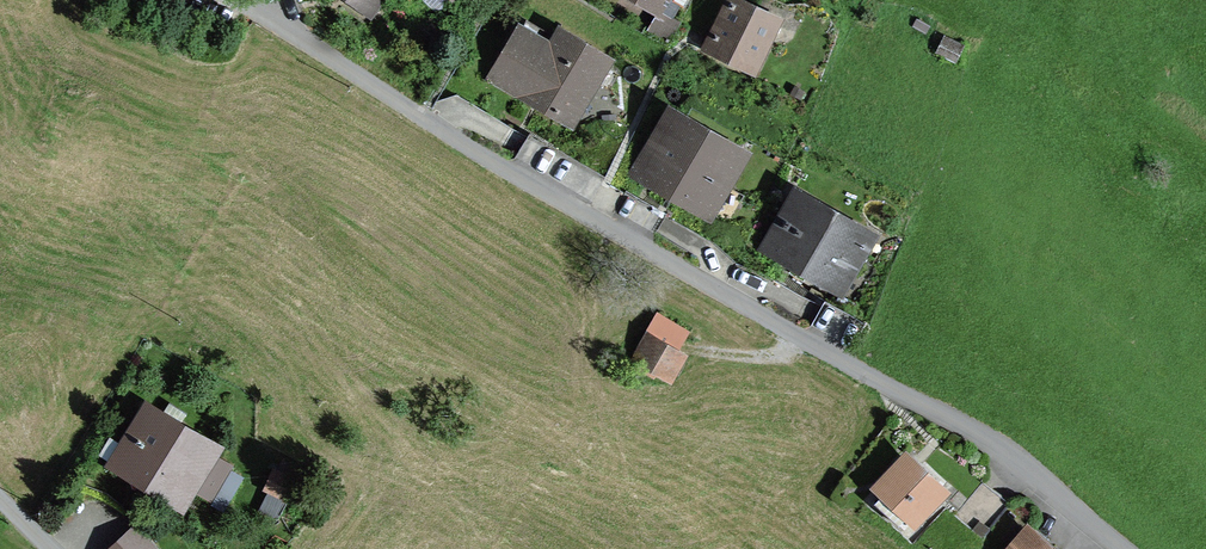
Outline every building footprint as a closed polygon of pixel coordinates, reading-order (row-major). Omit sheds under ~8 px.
[(368,13),(377,0),(351,0),(368,13)] [(437,10),(447,0),(426,0),(437,10)] [(671,15),(678,3),(684,6),(687,0),(644,0),(671,15)] [(708,46),(754,68),(776,23),(730,0),(708,46)] [(520,31),(493,77),(570,123),(604,66),(578,51),(572,61),(520,31)] [(672,122),(644,172),(729,219),(742,197),(719,184),(735,157),(737,158),(738,156),(671,119),(670,120),(672,122)] [(796,203),(770,247),(788,257),(786,260),(817,277),(818,275),(838,286),(863,241),(865,243),(867,240),(795,199),(794,202),(796,203)] [(681,330),(658,317),(633,368),(643,373),(648,364),(669,376),(679,357),(670,352),(681,330)] [(180,496),(204,454),(147,419),(122,461),(140,471),(138,474),(147,479),(148,477),(180,496)] [(210,501),(229,468),(216,460),(196,492),(210,501)] [(886,490),(874,502),(902,529),(938,492),(906,462),(882,486),(886,490)] [(135,533),(117,548),(150,548),(135,533)] [(1015,548),(1047,548),(1029,533),(1015,548)]
